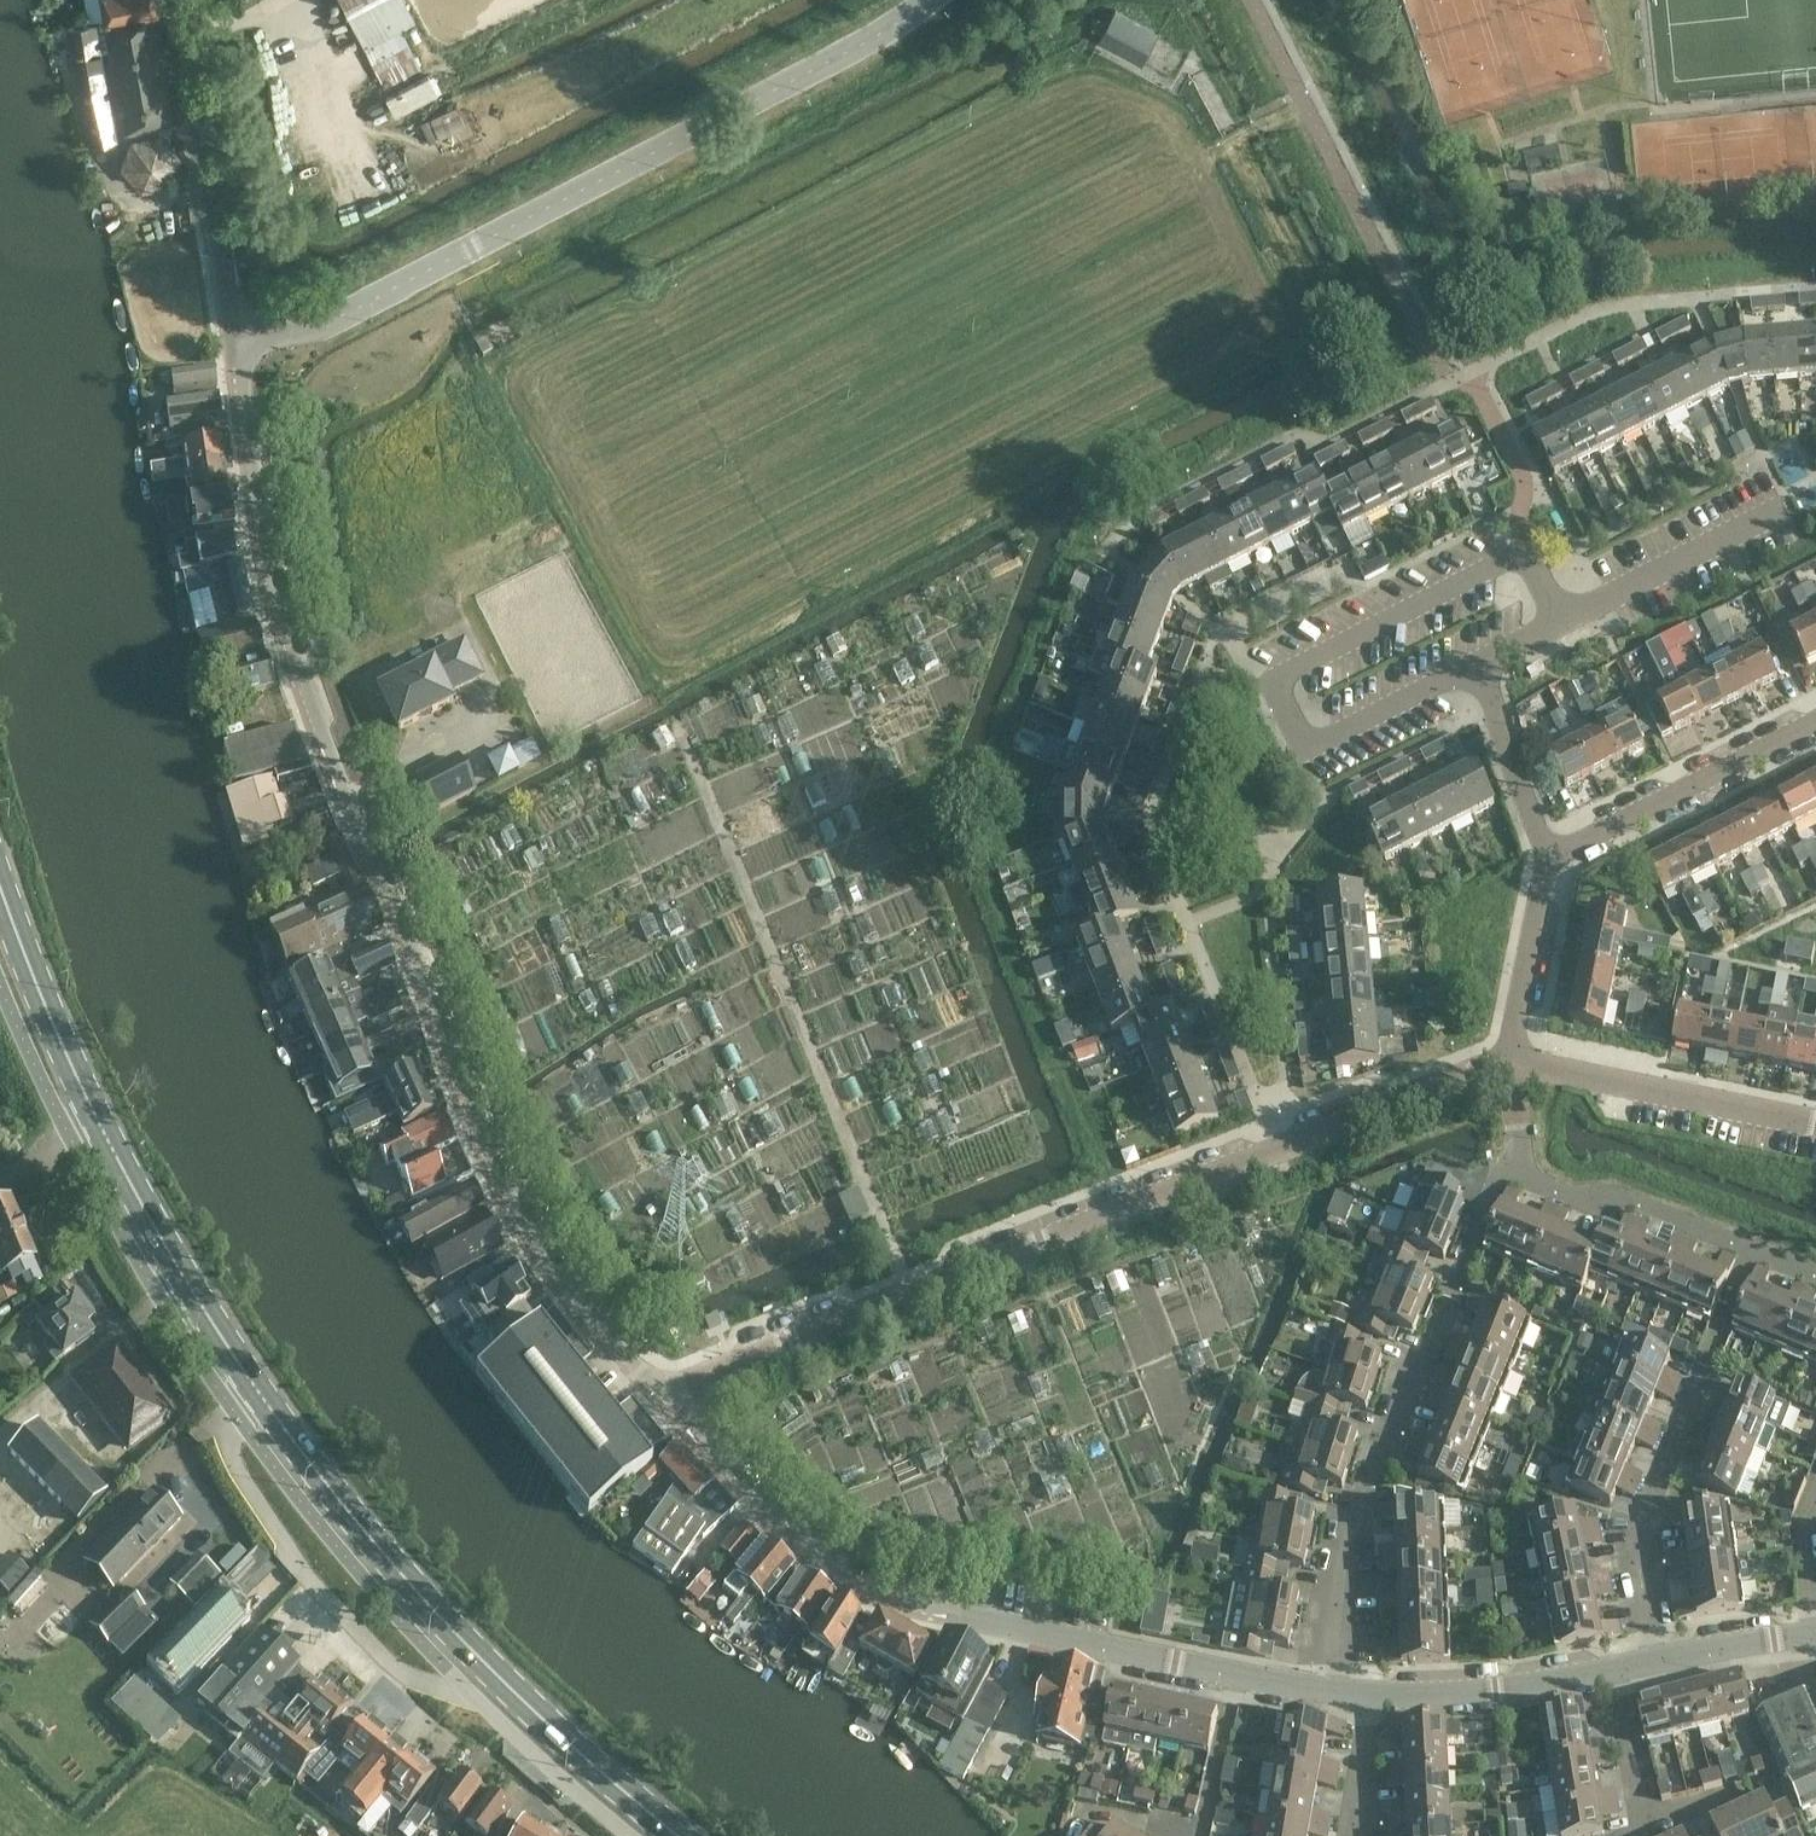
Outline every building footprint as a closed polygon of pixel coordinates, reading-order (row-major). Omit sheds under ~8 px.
[(123,131),(135,129),(152,126),(172,123),(153,15),(160,14),(157,0),(100,0),(104,22),(123,131)] [(404,0),(340,0),(378,74),(414,56),(400,29),(415,22),(404,0)] [(1191,52),(1115,11),(1099,40),(1175,82),(1191,52)] [(123,131),(104,22),(67,29),(77,81),(88,144),(117,138),(116,132),(123,131)] [(420,126),(429,144),(465,126),(456,108),(420,126)] [(152,126),(135,129),(123,158),(141,182),(174,178),(184,154),(181,143),(152,126)] [(1799,296),(1800,307),(1815,306),(1815,295),(1799,296)] [(1786,309),(1785,297),(1768,299),(1769,310),(1786,309)] [(1769,310),(1768,299),(1751,300),(1752,312),(1769,310)] [(1691,329),(1686,319),(1671,327),(1676,337),(1691,329)] [(1676,337),(1671,327),(1656,334),(1661,344),(1676,337)] [(1795,332),(1799,377),(1815,375),(1815,330),(1795,332)] [(1640,331),(1611,345),(1614,353),(1644,339),(1640,331)] [(1799,377),(1795,332),(1771,334),(1775,379),(1799,377)] [(1775,379),(1771,334),(1746,337),(1750,381),(1775,379)] [(1750,381),(1746,337),(1710,347),(1687,359),(1707,398),(1730,386),(1750,381)] [(1648,351),(1643,341),(1628,349),(1633,359),(1648,351)] [(1633,359),(1628,349),(1613,356),(1618,367),(1633,359)] [(1707,398),(1687,359),(1665,370),(1686,409),(1707,398)] [(1605,373),(1600,363),(1585,371),(1590,381),(1605,373)] [(221,425),(217,397),(213,368),(171,374),(175,402),(161,404),(166,443),(211,436),(213,436),(212,426),(221,425)] [(1686,409),(1665,370),(1644,381),(1664,420),(1686,409)] [(1590,381),(1585,371),(1570,378),(1575,389),(1590,381)] [(1664,420),(1644,381),(1622,392),(1642,431),(1664,420)] [(1562,395),(1557,385),(1541,393),(1547,403),(1562,395)] [(1642,431),(1622,392),(1601,403),(1621,442),(1642,431)] [(1547,403),(1541,393),(1526,401),(1532,411),(1547,403)] [(1437,409),(1432,399),(1417,407),(1422,417),(1437,409)] [(1621,442),(1601,403),(1579,414),(1599,453),(1621,442)] [(1422,417),(1417,407),(1402,415),(1407,425),(1422,417)] [(1599,453),(1579,414),(1557,425),(1578,464),(1599,453)] [(1394,431),(1388,421),(1373,429),(1379,439),(1394,431)] [(1578,464),(1557,425),(1535,436),(1555,476),(1578,464)] [(1475,467),(1455,427),(1433,439),(1453,478),(1475,467)] [(1379,439),(1373,429),(1358,437),(1363,447),(1379,439)] [(224,462),(220,440),(212,442),(211,436),(166,443),(163,443),(164,451),(181,448),(183,460),(150,467),(151,476),(224,462)] [(1453,478),(1433,439),(1411,450),(1431,489),(1453,478)] [(1351,454),(1345,444),(1330,451),(1335,461),(1351,454)] [(1297,456),(1292,446),(1276,453),(1282,463),(1297,456)] [(1431,489),(1411,450),(1390,461),(1410,500),(1431,489)] [(1335,461),(1330,451),(1315,459),(1320,469),(1335,461)] [(1282,463),(1276,453),(1261,461),(1267,471),(1282,463)] [(1410,500),(1390,461),(1368,472),(1388,511),(1410,500)] [(227,488),(224,462),(151,476),(153,485),(187,479),(191,498),(224,492),(223,489),(227,488)] [(1253,478),(1248,468),(1233,475),(1238,485),(1253,478)] [(1388,511),(1368,472),(1346,483),(1366,522),(1388,511)] [(1335,513),(1325,494),(1325,493),(1315,474),(1293,485),(1313,524),(1334,514),(1335,513)] [(1238,485),(1233,475),(1218,483),(1223,493),(1238,485)] [(1346,483),(1325,493),(1325,494),(1335,513),(1334,514),(1344,534),(1366,522),(1346,483)] [(1313,524),(1293,485),(1271,496),(1291,535),(1313,524)] [(1210,500),(1205,490),(1190,497),(1195,507),(1210,500)] [(234,530),(230,508),(228,509),(225,495),(224,495),(224,492),(191,498),(191,499),(166,504),(170,526),(180,524),(182,537),(185,536),(186,541),(232,533),(232,530),(234,530)] [(1291,535),(1271,496),(1250,507),(1269,546),(1291,535)] [(1195,507),(1190,497),(1175,505),(1180,515),(1195,507)] [(1269,546),(1250,507),(1228,518),(1248,557),(1269,546)] [(1167,522),(1162,512),(1147,519),(1152,529),(1167,522)] [(1248,557),(1228,518),(1206,529),(1226,568),(1248,557)] [(1226,568),(1206,529),(1185,540),(1205,579),(1226,568)] [(238,561),(233,536),(232,536),(232,533),(186,541),(189,558),(178,560),(181,573),(182,573),(182,574),(238,563),(238,561)] [(1205,579),(1185,540),(1163,551),(1183,590),(1205,579)] [(1183,590),(1163,551),(1162,552),(1141,575),(1132,585),(1123,609),(1164,625),(1173,601),(1175,599),(1182,591),(1183,590)] [(254,614),(242,565),(238,566),(238,563),(182,574),(185,585),(206,579),(218,627),(251,620),(250,615),(254,614)] [(1811,583),(1801,588),(1809,603),(1815,599),(1815,592),(1811,583)] [(1809,603),(1801,588),(1791,593),(1799,608),(1809,603)] [(1156,647),(1164,625),(1123,609),(1114,632),(1156,647)] [(1728,619),(1725,612),(1715,617),(1719,624),(1728,619)] [(1727,644),(1720,630),(1720,629),(1713,614),(1702,619),(1717,650),(1727,644)] [(1197,638),(1202,626),(1189,615),(1189,616),(1183,632),(1197,638)] [(1791,634),(1806,664),(1815,659),(1815,621),(1791,634)] [(275,687),(268,659),(264,660),(254,623),(198,636),(207,675),(222,672),(230,699),(275,687)] [(1730,625),(1720,629),(1720,630),(1727,644),(1737,639),(1730,625)] [(1147,670),(1156,647),(1114,632),(1105,655),(1115,659),(1116,658),(1147,670)] [(847,651),(839,635),(826,642),(833,657),(847,651)] [(1189,660),(1195,644),(1184,640),(1178,656),(1189,660)] [(451,692),(481,677),(464,642),(418,665),(421,671),(379,692),(383,700),(398,730),(431,714),(455,701),(451,692)] [(1778,679),(1762,648),(1736,662),(1751,692),(1778,679)] [(1685,666),(1678,651),(1668,656),(1675,671),(1685,666)] [(1183,676),(1189,660),(1178,656),(1172,671),(1183,676)] [(1675,671),(1668,656),(1657,661),(1665,676),(1675,671)] [(1148,697),(1157,674),(1157,673),(1147,670),(1116,658),(1115,659),(1107,681),(1148,697)] [(1751,692),(1736,662),(1710,675),(1725,705),(1751,692)] [(1531,678),(1545,670),(1541,664),(1527,672),(1531,678)] [(1725,705),(1710,675),(1684,688),(1700,719),(1725,705)] [(1140,719),(1148,697),(1107,681),(1098,704),(1140,719)] [(1603,730),(1594,713),(1587,698),(1586,698),(1578,682),(1568,687),(1583,718),(1592,736),(1576,743),(1592,774),(1618,760),(1602,730),(1603,730)] [(1700,719),(1684,688),(1646,708),(1662,738),(1700,719)] [(1182,709),(1188,694),(1177,690),(1171,705),(1182,709)] [(1604,707),(1597,693),(1587,698),(1594,713),(1604,707)] [(1131,742),(1140,719),(1098,704),(1090,726),(1131,742)] [(1176,725),(1182,709),(1171,705),(1165,721),(1176,725)] [(1568,726),(1560,711),(1550,717),(1557,732),(1568,726)] [(880,729),(873,713),(859,719),(867,736),(880,729)] [(1644,747),(1629,717),(1603,730),(1602,730),(1618,760),(1644,747)] [(303,761),(293,726),(224,746),(233,781),(303,761)] [(1122,765),(1131,742),(1090,726),(1081,749),(1122,765)] [(1165,755),(1171,739),(1160,735),(1154,751),(1165,755)] [(1456,747),(1451,737),(1436,745),(1441,755),(1456,747)] [(1067,742),(1060,763),(1072,768),(1080,747),(1067,742)] [(1592,774),(1576,743),(1550,757),(1566,787),(1592,774)] [(1441,755),(1436,745),(1421,753),(1426,763),(1441,755)] [(1114,788),(1122,765),(1081,749),(1072,772),(1114,788)] [(518,770),(508,750),(488,760),(498,780),(518,770)] [(1159,771),(1165,755),(1154,751),(1148,767),(1159,771)] [(474,791),(458,758),(417,779),(434,812),(474,791)] [(1413,769),(1408,759),(1393,767),(1398,777),(1413,769)] [(313,774),(310,763),(275,773),(278,784),(313,774)] [(1495,805),(1474,765),(1452,777),(1472,816),(1495,805)] [(1398,777),(1393,767),(1378,775),(1383,785),(1398,777)] [(1105,810),(1114,788),(1072,772),(1064,794),(1105,810)] [(293,821),(286,797),(279,799),(272,777),(228,791),(246,849),(269,842),(265,830),(293,821)] [(1472,816),(1452,777),(1430,788),(1451,827),(1472,816)] [(1804,785),(1815,808),(1815,779),(1804,785)] [(1147,800),(1153,784),(1143,780),(1137,796),(1147,800)] [(1370,792),(1365,781),(1349,789),(1354,800),(1370,792)] [(1804,785),(1778,798),(1794,828),(1815,817),(1815,808),(1804,785)] [(1451,827),(1430,788),(1409,799),(1429,839),(1451,827)] [(1114,849),(1105,825),(1104,825),(1104,812),(1105,810),(1064,794),(1063,795),(1063,816),(1063,841),(1072,864),(1114,849)] [(1147,800),(1137,796),(1132,794),(1126,811),(1126,812),(1143,812),(1147,800)] [(1794,828),(1778,798),(1752,811),(1768,841),(1794,828)] [(1429,839),(1409,799),(1387,810),(1408,850),(1429,839)] [(1408,850),(1387,810),(1365,821),(1385,861),(1408,850)] [(328,820),(324,811),(306,819),(310,828),(328,820)] [(1768,841),(1752,811),(1726,824),(1742,854),(1768,841)] [(1742,854),(1726,824),(1701,838),(1716,868),(1742,854)] [(1147,836),(1143,825),(1126,825),(1126,826),(1132,841),(1136,840),(1147,836)] [(384,925),(364,885),(363,885),(340,836),(321,844),(329,860),(306,870),(315,888),(337,878),(344,894),(270,928),(289,970),(322,955),(339,947),(347,943),(346,943),(384,925)] [(1153,852),(1147,836),(1136,840),(1142,856),(1153,852)] [(1716,868),(1701,838),(1675,851),(1690,881),(1716,868)] [(1813,840),(1802,845),(1810,860),(1815,857),(1815,847),(1813,840)] [(1810,860),(1802,845),(1792,851),(1800,865),(1810,860)] [(276,859),(272,847),(243,858),(248,870),(276,859)] [(1122,871),(1114,849),(1072,864),(1081,887),(1122,871)] [(1690,881),(1675,851),(1648,864),(1664,894),(1690,881)] [(1164,881),(1158,865),(1148,869),(1154,885),(1164,881)] [(1772,888),(1761,867),(1751,872),(1758,886),(1761,893),(1772,888)] [(1131,894),(1122,871),(1081,887),(1090,910),(1131,894)] [(1758,886),(1751,872),(1741,877),(1748,891),(1758,886)] [(1170,897),(1168,890),(1164,881),(1154,885),(1160,901),(1170,897)] [(1366,915),(1364,891),(1319,895),(1322,920),(1366,915)] [(1717,908),(1709,893),(1699,898),(1707,913),(1717,908)] [(1140,917),(1131,894),(1090,910),(1098,932),(1098,933),(1119,925),(1140,917)] [(1297,915),(1295,897),(1284,898),(1285,916),(1297,915)] [(1621,943),(1627,914),(1594,907),(1588,936),(1621,943)] [(1368,939),(1366,915),(1322,920),(1324,944),(1368,939)] [(1763,926),(1758,915),(1745,922),(1750,933),(1763,926)] [(1712,929),(1706,917),(1698,921),(1704,933),(1712,929)] [(1161,934),(1155,919),(1144,923),(1150,939),(1161,934)] [(1128,947),(1119,925),(1098,933),(1098,932),(1077,940),(1086,963),(1128,947)] [(1300,946),(1298,929),(1287,930),(1289,947),(1300,946)] [(853,944),(847,932),(834,938),(840,950),(853,944)] [(1167,950),(1161,934),(1150,939),(1156,954),(1167,950)] [(1615,972),(1621,943),(1588,936),(1582,965),(1615,972)] [(1656,950),(1659,940),(1642,936),(1640,947),(1656,951),(1656,950)] [(1371,964),(1368,939),(1324,944),(1326,968),(1371,964)] [(1669,953),(1671,942),(1659,940),(1656,950),(1669,953)] [(1812,966),(1815,948),(1788,942),(1785,960),(1812,966)] [(355,982),(394,965),(385,945),(346,962),(339,947),(322,955),(325,961),(289,977),(298,997),(351,973),(355,982)] [(1302,963),(1300,946),(1289,947),(1290,964),(1302,963)] [(1136,970),(1128,947),(1086,963),(1095,986),(1136,970)] [(1654,961),(1656,951),(1640,947),(1638,958),(1654,961)] [(1178,980),(1172,964),(1162,968),(1168,984),(1178,980)] [(1373,988),(1371,964),(1326,968),(1329,992),(1373,988)] [(1717,981),(1719,969),(1720,966),(1709,964),(1703,995),(1713,997),(1717,981)] [(1610,1000),(1615,972),(1582,965),(1576,993),(1610,1000)] [(1145,993),(1136,970),(1095,986),(1104,1009),(1145,993)] [(342,999),(338,990),(355,982),(351,973),(298,997),(306,1014),(342,999)] [(1305,995),(1303,977),(1292,979),(1293,996),(1305,995)] [(1184,995),(1178,980),(1168,984),(1174,1000),(1184,995)] [(314,1033),(397,996),(402,994),(397,981),(373,991),(371,996),(363,999),(360,991),(342,999),(306,1014),(314,1033)] [(1725,1000),(1728,983),(1717,981),(1713,997),(1725,1000)] [(1375,1012),(1373,988),(1329,992),(1331,1016),(1375,1012)] [(1770,1009),(1774,993),(1763,990),(1760,1006),(1770,1009)] [(1154,1015),(1145,993),(1104,1009),(1113,1032),(1134,1024),(1133,1023),(1154,1015)] [(1604,1029),(1610,1000),(1576,993),(1570,1023),(1604,1029)] [(1645,1007),(1647,996),(1631,993),(1629,1004),(1645,1007)] [(1781,1011),(1785,995),(1774,993),(1770,1009),(1781,1011)] [(1306,1011),(1305,995),(1293,996),(1295,1012),(1306,1011)] [(354,1026),(367,1020),(369,1024),(403,1009),(397,996),(314,1033),(322,1051),(358,1035),(354,1026)] [(1217,1017),(1211,1002),(1200,1006),(1206,1021),(1217,1017)] [(1643,1018),(1645,1007),(1629,1004),(1627,1015),(1643,1018)] [(1183,1030),(1174,1007),(1154,1015),(1133,1023),(1134,1024),(1142,1046),(1183,1030)] [(1703,1049),(1709,1016),(1681,1010),(1674,1044),(1703,1049)] [(1378,1036),(1375,1012),(1331,1016),(1333,1040),(1378,1036)] [(1731,1055),(1738,1022),(1709,1016),(1703,1049),(1731,1055)] [(1223,1033),(1217,1017),(1206,1021),(1212,1037),(1223,1033)] [(1760,1061),(1766,1028),(1738,1022),(1731,1055),(1760,1061)] [(1309,1043),(1308,1026),(1296,1027),(1298,1044),(1309,1043)] [(1788,1067),(1795,1034),(1766,1028),(1760,1061),(1788,1067)] [(1192,1053),(1183,1030),(1142,1046),(1151,1069),(1192,1053)] [(383,1046),(384,1046),(396,1041),(392,1031),(362,1044),(358,1035),(322,1051),(330,1070),(367,1053),(383,1046)] [(418,1047),(417,1046),(412,1034),(396,1041),(384,1046),(390,1059),(418,1047)] [(1795,1034),(1788,1067),(1815,1073),(1815,1038),(1795,1034)] [(1380,1061),(1378,1036),(1333,1040),(1336,1065),(1380,1061)] [(1311,1060),(1309,1043),(1298,1044),(1300,1061),(1311,1060)] [(1234,1063),(1228,1047),(1218,1051),(1224,1067),(1234,1063)] [(933,1069),(926,1052),(912,1057),(920,1075),(933,1069)] [(375,1085),(370,1074),(375,1072),(367,1053),(330,1070),(343,1100),(375,1085)] [(1201,1075),(1192,1053),(1151,1069),(1160,1091),(1201,1075)] [(1240,1079),(1234,1063),(1224,1067),(1230,1083),(1240,1079)] [(349,1124),(427,1088),(417,1066),(383,1082),(389,1094),(344,1114),(349,1124)] [(1210,1098),(1201,1075),(1160,1091),(1168,1114),(1210,1098)] [(404,1127),(438,1111),(427,1088),(349,1124),(354,1135),(398,1115),(404,1127)] [(1252,1108),(1246,1092),(1235,1096),(1241,1112),(1252,1108)] [(1218,1121),(1210,1098),(1168,1114),(1177,1137),(1218,1121)] [(432,1153),(455,1141),(456,1141),(443,1113),(401,1134),(398,1129),(371,1142),(375,1151),(380,1149),(387,1165),(395,1161),(404,1181),(402,1185),(406,1192),(410,1193),(411,1197),(445,1180),(432,1153)] [(1464,1209),(1445,1201),(1450,1187),(1417,1174),(1410,1190),(1416,1192),(1407,1214),(1454,1233),(1464,1209)] [(484,1207),(471,1183),(437,1202),(435,1197),(433,1198),(448,1227),(484,1207)] [(852,1222),(872,1213),(860,1186),(840,1195),(852,1222)] [(1509,1261),(1527,1216),(1514,1211),(1521,1194),(1509,1189),(1484,1251),(1509,1261)] [(448,1227),(433,1198),(430,1200),(433,1205),(421,1211),(416,1202),(404,1208),(409,1217),(399,1223),(412,1246),(448,1227)] [(9,1202),(0,1206),(0,1268),(2,1273),(34,1260),(9,1202)] [(1533,1271),(1558,1209),(1547,1204),(1540,1221),(1527,1216),(1509,1261),(1533,1271)] [(1389,1206),(1382,1227),(1400,1233),(1407,1212),(1389,1206)] [(1557,1280),(1575,1236),(1562,1231),(1569,1213),(1558,1209),(1533,1271),(1557,1280)] [(501,1247),(482,1213),(425,1245),(444,1279),(501,1247)] [(1444,1258),(1454,1233),(1407,1214),(1398,1237),(1392,1235),(1386,1250),(1419,1263),(1425,1251),(1444,1258)] [(1614,1283),(1639,1221),(1626,1216),(1619,1233),(1606,1228),(1581,1290),(1582,1290),(1589,1273),(1614,1283)] [(1259,1234),(1253,1218),(1230,1227),(1237,1243),(1259,1234)] [(1637,1292),(1655,1248),(1642,1242),(1649,1225),(1639,1221),(1614,1283),(1637,1292)] [(1581,1290),(1606,1228),(1595,1223),(1588,1241),(1575,1236),(1557,1280),(1581,1290)] [(665,1226),(656,1250),(680,1260),(689,1235),(665,1226)] [(1661,1302),(1686,1240),(1675,1235),(1668,1253),(1655,1248),(1637,1292),(1661,1302)] [(1685,1312),(1703,1267),(1690,1262),(1697,1244),(1686,1240),(1661,1302),(1685,1312)] [(1434,1284),(1414,1276),(1419,1263),(1386,1250),(1380,1265),(1386,1267),(1377,1290),(1424,1309),(1434,1284)] [(1710,1322),(1735,1260),(1723,1255),(1716,1272),(1703,1267),(1685,1312),(1710,1322)] [(523,1285),(511,1268),(491,1283),(481,1270),(466,1281),(495,1322),(500,1328),(512,1320),(507,1313),(530,1297),(522,1285),(523,1285)] [(1757,1341),(1775,1296),(1762,1291),(1769,1273),(1758,1269),(1733,1331),(1757,1341)] [(1128,1290),(1120,1272),(1105,1279),(1113,1297),(1128,1290)] [(1480,1295),(1484,1287),(1472,1282),(1469,1291),(1480,1295)] [(1782,1351),(1807,1289),(1796,1284),(1789,1301),(1775,1296),(1757,1341),(1782,1351)] [(1815,1335),(1815,1313),(1811,1310),(1815,1298),(1815,1292),(1807,1289),(1782,1351),(1806,1360),(1815,1335)] [(1414,1334),(1424,1309),(1377,1290),(1368,1312),(1362,1310),(1356,1326),(1389,1339),(1394,1326),(1414,1334)] [(1532,1322),(1470,1297),(1466,1309),(1483,1316),(1478,1329),(1522,1347),(1532,1322)] [(1517,1310),(1520,1303),(1510,1298),(1507,1306),(1517,1310)] [(91,1336),(83,1326),(91,1321),(74,1299),(40,1325),(52,1341),(44,1347),(56,1362),(91,1336)] [(28,1326),(43,1316),(35,1305),(21,1316),(28,1326)] [(613,1415),(577,1369),(591,1357),(553,1310),(476,1373),(588,1514),(652,1463),(646,1456),(665,1441),(632,1400),(613,1415)] [(1028,1330),(1021,1313),(1007,1319),(1014,1336),(1028,1330)] [(1566,1329),(1570,1319),(1562,1315),(1558,1326),(1566,1329)] [(1382,1359),(1362,1352),(1366,1339),(1332,1328),(1327,1344),(1333,1346),(1326,1369),(1374,1384),(1382,1359)] [(1513,1371),(1522,1347),(1478,1329),(1473,1342),(1455,1335),(1451,1346),(1513,1371)] [(1806,1360),(1815,1364),(1815,1335),(1806,1360)] [(1569,1347),(1573,1338),(1566,1336),(1563,1345),(1569,1347)] [(955,1353),(949,1339),(932,1346),(938,1360),(955,1353)] [(1665,1371),(1670,1358),(1626,1340),(1615,1365),(1677,1390),(1682,1379),(1665,1371)] [(1513,1371),(1451,1346),(1446,1358),(1463,1365),(1458,1378),(1503,1396),(1513,1371)] [(129,1446),(164,1420),(161,1415),(162,1415),(116,1355),(80,1382),(83,1386),(116,1429),(129,1446)] [(909,1375),(902,1358),(888,1364),(895,1381),(909,1375)] [(1677,1390),(1615,1365),(1606,1389),(1650,1407),(1655,1394),(1673,1401),(1677,1390)] [(1367,1410),(1374,1384),(1326,1369),(1324,1376),(1318,1375),(1313,1376),(1308,1378),(1304,1383),(1301,1388),(1296,1402),(1308,1406),(1342,1417),(1346,1404),(1367,1410)] [(1493,1420),(1503,1396),(1458,1378),(1453,1391),(1435,1384),(1431,1395),(1493,1420)] [(815,1395),(830,1386),(827,1381),(822,1384),(822,1383),(812,1388),(811,1387),(800,1392),(807,1406),(818,1400),(815,1395)] [(1766,1425),(1776,1400),(1737,1385),(1731,1398),(1725,1396),(1721,1407),(1766,1425)] [(1645,1420),(1650,1407),(1606,1389),(1596,1413),(1658,1438),(1662,1427),(1645,1420)] [(1493,1420),(1431,1395),(1426,1406),(1444,1413),(1439,1426),(1483,1444),(1490,1427),(1493,1420)] [(1201,1437),(1211,1409),(1202,1405),(1191,1433),(1201,1437)] [(1359,1436),(1338,1430),(1342,1417),(1308,1406),(1303,1422),(1309,1424),(1302,1447),(1351,1462),(1359,1436)] [(1756,1449),(1766,1425),(1721,1407),(1716,1418),(1722,1421),(1717,1434),(1756,1449)] [(1658,1438),(1596,1413),(1586,1437),(1631,1455),(1636,1442),(1653,1449),(1658,1438)] [(1501,1432),(1504,1424),(1493,1420),(1490,1427),(1501,1432)] [(105,1495),(37,1426),(10,1453),(78,1523),(105,1495)] [(1474,1468),(1483,1444),(1439,1426),(1434,1439),(1416,1432),(1411,1443),(1474,1468)] [(997,1450),(988,1429),(987,1430),(975,1436),(974,1435),(973,1435),(982,1456),(983,1455),(996,1449),(996,1450),(997,1450)] [(1746,1474),(1756,1449),(1717,1434),(1712,1447),(1706,1444),(1701,1455),(1746,1474)] [(1076,1454),(1069,1437),(1056,1443),(1063,1460),(1076,1454)] [(1625,1468),(1631,1455),(1586,1437),(1576,1461),(1638,1486),(1643,1475),(1625,1468)] [(1474,1468),(1411,1443),(1407,1454),(1424,1461),(1419,1475),(1430,1480),(1463,1493),(1474,1468)] [(652,1561),(711,1479),(679,1444),(659,1463),(678,1483),(633,1547),(652,1561)] [(1815,1458),(1815,1446),(1811,1444),(1806,1457),(1815,1461),(1815,1458)] [(1343,1487),(1351,1462),(1302,1447),(1295,1470),(1289,1468),(1284,1485),(1318,1495),(1323,1481),(1343,1487)] [(944,1462),(939,1450),(921,1457),(926,1470),(944,1462)] [(1736,1499),(1746,1474),(1701,1455),(1697,1467),(1703,1469),(1697,1483),(1736,1499)] [(1638,1486),(1576,1461),(1566,1486),(1611,1505),(1616,1491),(1634,1498),(1638,1486)] [(648,1484),(660,1472),(652,1464),(640,1475),(648,1484)] [(1428,1485),(1430,1480),(1419,1475),(1417,1481),(1428,1485)] [(1801,1496),(1806,1482),(1797,1478),(1792,1492),(1801,1496)] [(702,1539),(737,1507),(711,1479),(652,1561),(672,1575),(699,1536),(702,1539)] [(1310,1542),(1315,1515),(1294,1511),(1296,1497),(1261,1490),(1258,1507),(1264,1508),(1259,1532),(1310,1542)] [(112,1589),(179,1519),(151,1492),(84,1562),(112,1589)] [(1795,1509),(1801,1496),(1792,1492),(1786,1506),(1795,1509)] [(1572,1511),(1571,1504),(1553,1499),(1556,1515),(1572,1511)] [(1446,1531),(1445,1504),(1378,1507),(1378,1520),(1397,1519),(1398,1533),(1446,1531)] [(1734,1531),(1730,1505),(1664,1514),(1666,1527),(1685,1524),(1687,1538),(1734,1531)] [(1600,1533),(1597,1521),(1579,1525),(1576,1510),(1572,1511),(1556,1515),(1529,1520),(1534,1547),(1600,1533)] [(737,1563),(759,1537),(743,1524),(721,1550),(737,1563)] [(1447,1557),(1446,1531),(1398,1533),(1398,1547),(1380,1548),(1380,1560),(1447,1557)] [(1738,1557),(1734,1531),(1687,1538),(1688,1552),(1670,1555),(1672,1567),(1738,1557)] [(1305,1568),(1310,1542),(1259,1532),(1255,1556),(1249,1555),(1246,1571),(1281,1577),(1284,1564),(1305,1568)] [(1587,1562),(1584,1548),(1602,1545),(1600,1533),(1534,1547),(1540,1572),(1587,1562)] [(1149,1550),(1144,1537),(1126,1544),(1131,1557),(1149,1550)] [(739,1600),(779,1554),(763,1540),(733,1576),(734,1576),(724,1588),(739,1600)] [(269,1560),(258,1549),(227,1582),(238,1592),(266,1562),(269,1560)] [(13,1591),(30,1569),(9,1552),(0,1563),(0,1581),(13,1591)] [(765,1603),(794,1568),(779,1554),(739,1600),(739,1601),(727,1616),(735,1623),(757,1596),(765,1603)] [(1448,1583),(1447,1557),(1380,1560),(1380,1572),(1399,1571),(1400,1585),(1448,1583)] [(1741,1583),(1738,1557),(1672,1567),(1673,1579),(1692,1576),(1694,1590),(1741,1583)] [(200,1558),(171,1589),(192,1609),(221,1577),(200,1558)] [(1611,1584),(1608,1572),(1590,1576),(1587,1562),(1540,1572),(1545,1598),(1611,1584)] [(1504,1581),(1503,1570),(1493,1571),(1494,1582),(1504,1581)] [(33,1571),(8,1602),(25,1615),(49,1585),(33,1571)] [(1295,1621),(1300,1595),(1279,1591),(1281,1577),(1246,1571),(1243,1584),(1236,1583),(1231,1609),(1244,1611),(1295,1621)] [(1494,1582),(1493,1571),(1483,1572),(1485,1583),(1494,1582)] [(775,1647),(818,1584),(801,1572),(774,1610),(783,1616),(766,1641),(775,1647)] [(1506,1592),(1504,1581),(1494,1582),(1496,1593),(1506,1592)] [(1496,1593),(1494,1582),(1485,1583),(1486,1594),(1496,1593)] [(1449,1610),(1448,1583),(1400,1585),(1400,1599),(1382,1600),(1382,1612),(1449,1610)] [(1745,1610),(1741,1583),(1694,1590),(1696,1604),(1677,1606),(1679,1619),(1745,1610)] [(835,1596),(818,1584),(775,1647),(769,1656),(777,1661),(783,1653),(801,1628),(809,1634),(835,1596)] [(1598,1613),(1595,1600),(1613,1596),(1611,1584),(1545,1598),(1551,1623),(1598,1613)] [(218,1591),(151,1659),(178,1685),(244,1617),(218,1591)] [(158,1624),(144,1609),(127,1592),(91,1626),(108,1644),(122,1659),(158,1624)] [(1156,1609),(1159,1597),(1150,1595),(1147,1607),(1156,1609)] [(829,1669),(858,1618),(837,1602),(803,1651),(797,1661),(807,1668),(814,1659),(829,1669)] [(43,1627),(60,1643),(82,1618),(64,1603),(43,1627)] [(1450,1636),(1449,1610),(1382,1612),(1383,1624),(1401,1624),(1402,1638),(1450,1636)] [(1289,1648),(1295,1621),(1244,1611),(1240,1636),(1233,1634),(1230,1651),(1266,1658),(1269,1644),(1289,1648)] [(1622,1636),(1619,1623),(1601,1627),(1598,1613),(1551,1623),(1556,1650),(1622,1636)] [(931,1648),(932,1646),(930,1644),(929,1645),(911,1634),(898,1627),(879,1616),(877,1615),(876,1617),(863,1640),(851,1633),(830,1671),(843,1678),(859,1649),(861,1650),(861,1649),(879,1659),(877,1663),(876,1664),(876,1667),(877,1668),(878,1671),(879,1672),(880,1673),(883,1674),(884,1674),(886,1674),(887,1674),(891,1671),(893,1667),(911,1677),(911,1678),(913,1679),(915,1677),(914,1677),(930,1648),(931,1648)] [(269,1712),(281,1700),(273,1694),(299,1663),(261,1632),(200,1704),(296,1780),(304,1771),(319,1753),(314,1749),(298,1736),(282,1723),(269,1712)] [(962,1723),(993,1663),(985,1659),(985,1657),(945,1636),(916,1692),(932,1707),(962,1723)] [(1451,1663),(1450,1636),(1402,1638),(1402,1652),(1384,1652),(1384,1665),(1451,1663)] [(1091,1699),(1098,1671),(1057,1661),(1053,1679),(1046,1677),(1043,1690),(1050,1692),(1051,1689),(1091,1699)] [(1750,1717),(1739,1676),(1725,1680),(1723,1673),(1711,1677),(1724,1724),(1750,1717)] [(1724,1724),(1711,1677),(1700,1680),(1701,1686),(1688,1689),(1699,1730),(1724,1724)] [(168,1712),(134,1680),(112,1704),(146,1736),(168,1712)] [(298,1736),(334,1693),(318,1680),(282,1723),(298,1736)] [(963,1780),(1008,1695),(984,1682),(939,1767),(963,1780)] [(1132,1736),(1142,1688),(1131,1686),(1129,1692),(1115,1689),(1106,1730),(1132,1736)] [(1699,1730),(1688,1689),(1675,1693),(1673,1687),(1661,1690),(1673,1737),(1699,1730)] [(1157,1741),(1166,1700),(1153,1697),(1154,1691),(1142,1688),(1132,1736),(1157,1741)] [(1090,1749),(1102,1702),(1091,1699),(1051,1689),(1050,1692),(1043,1690),(1036,1716),(1043,1718),(1039,1737),(1090,1749)] [(1673,1737),(1661,1690),(1650,1693),(1651,1699),(1637,1703),(1647,1743),(1673,1737)] [(1815,1752),(1815,1701),(1812,1692),(1756,1715),(1784,1780),(1789,1778),(1803,1810),(1815,1804),(1815,1765),(1811,1754),(1815,1752)] [(328,1732),(350,1706),(334,1693),(298,1736),(314,1749),(328,1732)] [(1183,1747),(1193,1700),(1181,1697),(1180,1703),(1166,1700),(1157,1741),(1183,1747)] [(1209,1753),(1218,1712),(1204,1708),(1205,1702),(1193,1700),(1183,1747),(1209,1753)] [(1587,1730),(1584,1716),(1603,1713),(1601,1701),(1541,1710),(1545,1737),(1587,1730)] [(1344,1737),(1347,1724),(1287,1714),(1282,1741),(1324,1748),(1326,1734),(1344,1737)] [(361,1768),(387,1736),(366,1719),(344,1745),(339,1750),(343,1753),(359,1767),(361,1768)] [(1244,1733),(1247,1722),(1236,1720),(1234,1731),(1244,1733)] [(1447,1747),(1446,1720),(1385,1724),(1386,1737),(1405,1736),(1405,1750),(1447,1747)] [(1609,1753),(1607,1741),(1589,1744),(1587,1730),(1545,1737),(1549,1763),(1609,1753)] [(319,1783),(343,1753),(339,1750),(344,1745),(328,1732),(314,1749),(319,1753),(304,1771),(319,1783)] [(382,1785),(408,1754),(387,1736),(361,1768),(359,1767),(334,1797),(363,1821),(388,1791),(382,1785)] [(1321,1762),(1324,1748),(1282,1741),(1278,1766),(1338,1777),(1340,1765),(1321,1762)] [(1449,1773),(1447,1747),(1405,1750),(1406,1763),(1387,1764),(1388,1777),(1449,1773)] [(1595,1781),(1593,1768),(1611,1765),(1609,1753),(1549,1763),(1553,1788),(1595,1781)] [(400,1816),(434,1775),(408,1754),(382,1785),(388,1791),(381,1800),(400,1816)] [(1758,1776),(1762,1764),(1761,1760),(1752,1762),(1756,1776),(1758,1776)] [(1336,1788),(1338,1777),(1278,1766),(1273,1792),(1315,1799),(1317,1785),(1336,1788)] [(1722,1785),(1719,1770),(1710,1773),(1713,1787),(1722,1785)] [(459,1821),(482,1790),(459,1773),(447,1789),(435,1780),(405,1821),(418,1831),(437,1805),(459,1821)] [(1450,1799),(1449,1773),(1388,1777),(1388,1789),(1407,1788),(1408,1802),(1450,1799)] [(1713,1787),(1710,1773),(1700,1775),(1704,1790),(1713,1787)] [(1101,1794),(1104,1780),(1095,1777),(1092,1792),(1101,1794)] [(1618,1804),(1616,1792),(1597,1795),(1595,1781),(1553,1788),(1558,1814),(1618,1804)] [(1671,1798),(1668,1784),(1658,1786),(1662,1801),(1671,1798)] [(1144,1804),(1147,1789),(1138,1787),(1135,1802),(1144,1804)] [(1153,1806),(1156,1791),(1147,1789),(1144,1804),(1153,1806)] [(1313,1813),(1315,1799),(1273,1792),(1269,1818),(1329,1828),(1331,1816),(1313,1813)] [(511,1811),(487,1793),(464,1825),(479,1835),(478,1835),(492,1835),(511,1811)] [(1787,1806),(1772,1812),(1765,1797),(1738,1809),(1750,1835),(1801,1835),(1787,1806)] [(1195,1815),(1199,1801),(1189,1798),(1186,1813),(1195,1815)] [(1451,1826),(1450,1799),(1408,1802),(1409,1816),(1390,1817),(1391,1829),(1451,1826)] [(1601,1819),(1620,1816),(1618,1804),(1558,1814),(1561,1835),(1592,1835),(1604,1834),(1601,1819)] [(1738,1809),(1711,1822),(1718,1835),(1750,1835),(1738,1809)] [(1219,1810),(1217,1825),(1234,1827),(1236,1812),(1219,1810)] [(1329,1828),(1269,1818),(1266,1835),(1328,1835),(1329,1828)] [(525,1820),(516,1835),(551,1835),(525,1820)] [(1529,1821),(1509,1822),(1510,1835),(1530,1835),(1529,1821)] [(1115,1826),(1109,1835),(1132,1835),(1115,1826)] [(1451,1826),(1391,1829),(1391,1835),(1452,1835),(1451,1826)]
